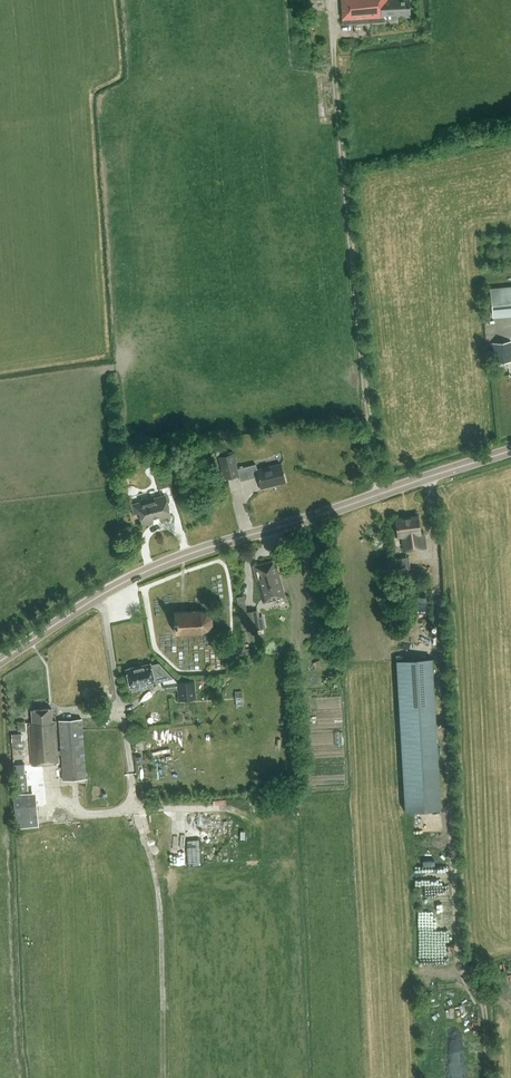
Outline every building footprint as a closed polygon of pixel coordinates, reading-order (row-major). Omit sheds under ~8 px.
[(409,13),(408,0),(341,0),(343,23),(385,21),(384,15),(409,13)] [(492,314),(510,312),(510,285),(490,287),(492,314)] [(493,343),(495,363),(510,361),(510,341),(493,343)] [(285,481),(281,464),(258,469),(256,463),(238,468),(235,452),(220,456),(225,477),(239,474),(241,480),(258,476),(261,487),(285,481)] [(159,488),(173,484),(168,468),(155,472),(159,488)] [(143,523),(171,515),(165,494),(132,504),(135,512),(140,511),(143,523)] [(404,550),(425,548),(423,534),(420,534),(418,515),(396,518),(398,536),(402,535),(404,550)] [(399,558),(401,570),(411,569),(409,556),(399,558)] [(254,566),(261,593),(263,602),(284,596),(275,561),(254,566)] [(242,631),(262,628),(258,609),(239,612),(242,631)] [(211,623),(211,616),(206,612),(201,611),(175,611),(175,620),(175,623),(175,632),(201,631),(207,628),(211,623)] [(439,810),(431,658),(396,660),(404,812),(439,810)] [(129,669),(126,669),(131,687),(132,687),(132,691),(154,686),(152,681),(156,681),(155,679),(163,677),(163,679),(173,677),(160,663),(151,665),(151,664),(135,667),(134,667),(129,668),(129,669)] [(178,700),(193,698),(191,680),(177,681),(178,700)] [(59,719),(61,750),(57,750),(55,720),(53,719),(52,720),(52,708),(32,709),(33,722),(30,723),(31,727),(29,727),(32,764),(58,763),(58,753),(61,753),(62,780),(87,778),(83,718),(59,719)] [(12,741),(22,741),(22,733),(12,733),(12,741)] [(27,772),(14,773),(15,787),(28,786),(27,772)] [(21,803),(22,825),(46,823),(45,802),(21,803)]
